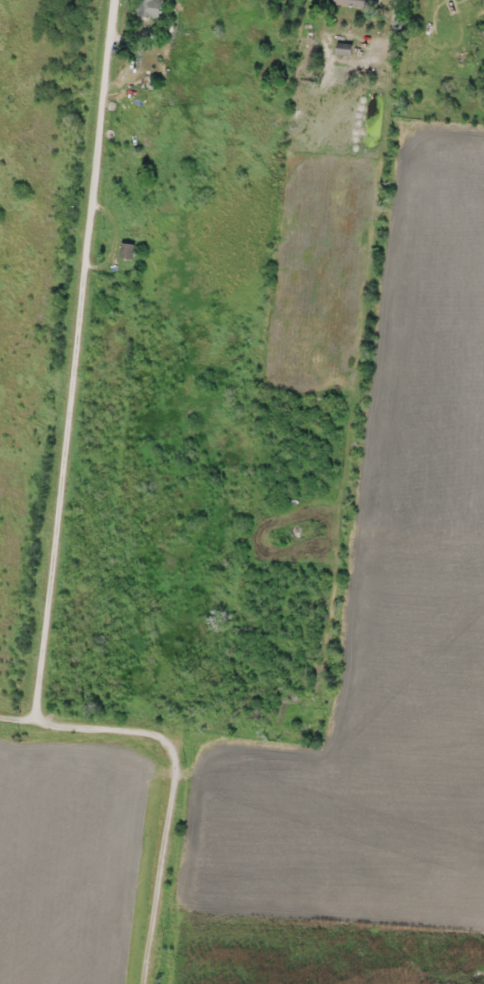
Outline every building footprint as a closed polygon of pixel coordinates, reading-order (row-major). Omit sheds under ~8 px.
[(158,17),(160,0),(141,0),(139,14),(158,17)] [(134,258),(135,243),(122,242),(121,257),(134,258)]
